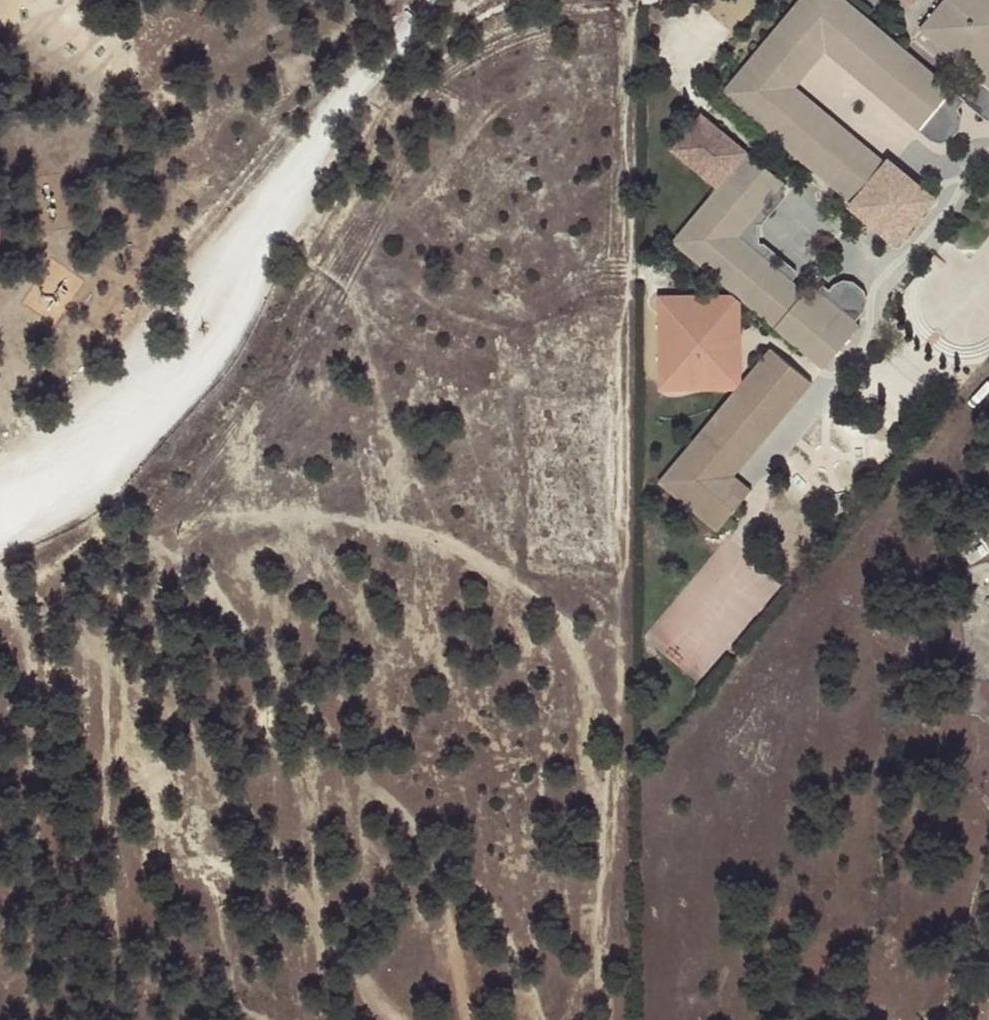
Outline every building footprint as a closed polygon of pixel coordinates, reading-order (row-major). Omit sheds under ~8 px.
[(952,100),(955,94),(844,0),(810,0),(723,100),(857,213),(886,180),(817,123),(812,127),(779,99),(833,35),(879,73),(874,81),(929,127),(952,100)] [(921,31),(988,89),(988,0),(948,0),(921,31)] [(926,132),(929,127),(874,81),(879,73),(833,35),(779,99),(812,127),(817,123),(886,180),(892,171),(801,94),(831,61),(922,136),(926,132)] [(962,108),(952,100),(929,127),(926,132),(934,141),(962,108)] [(742,246),(790,190),(706,120),(675,157),(721,196),(676,249),(825,377),(865,333),(815,292),(806,301),(742,246)] [(886,180),(857,213),(903,252),(937,209),(892,171),(886,180)] [(760,438),(807,382),(776,355),(661,487),(721,539),(746,507),(715,478),(754,431),(760,438)] [(815,389),(807,382),(760,438),(754,431),(715,478),(746,507),(756,496),(738,482),(815,389)]
